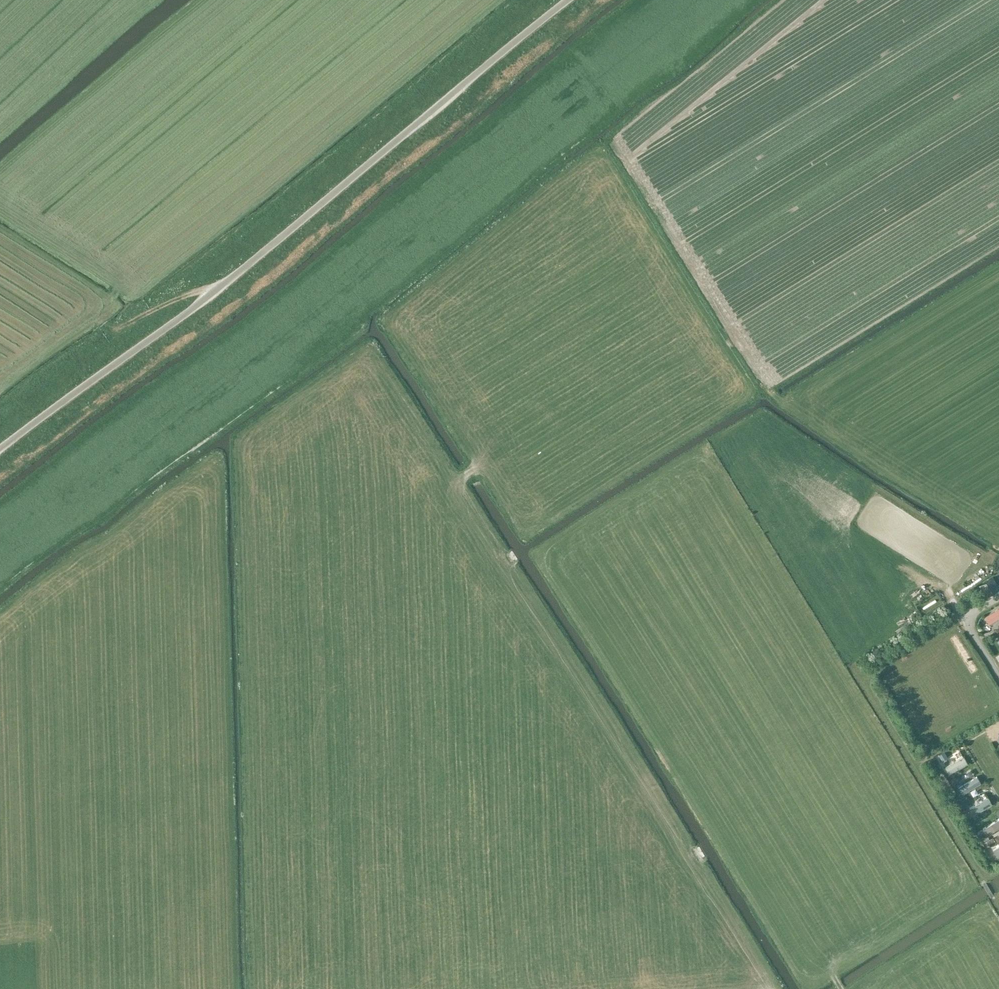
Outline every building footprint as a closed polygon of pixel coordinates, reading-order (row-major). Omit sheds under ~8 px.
[(998,584),(993,578),(980,586),(987,596),(998,589),(998,587),(998,584)] [(998,616),(998,606),(988,612),(992,619),(998,616)] [(955,768),(972,761),(969,754),(953,761),(955,768)] [(969,777),(978,774),(976,769),(967,772),(969,777)] [(980,774),(965,784),(969,790),(984,780),(980,774)] [(993,794),(974,802),(977,811),(997,803),(993,794)] [(992,832),(998,827),(998,817),(987,825),(992,832)]
